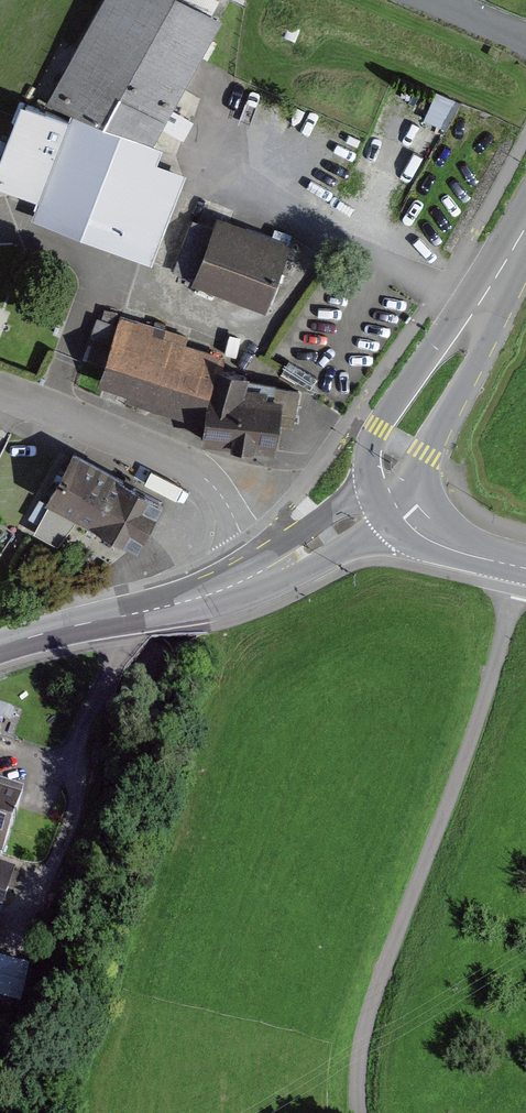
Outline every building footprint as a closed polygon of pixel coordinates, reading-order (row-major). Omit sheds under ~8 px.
[(227,12),(215,7),(219,0),(105,0),(50,99),(25,91),(0,155),(0,177),(39,192),(36,203),(80,220),(77,227),(154,255),(187,171),(154,160),(157,154),(163,156),(169,141),(157,137),(227,12)] [(436,91),(424,119),(445,128),(457,100),(436,91)] [(402,160),(393,177),(408,185),(417,169),(402,160)] [(200,274),(275,301),(300,235),(225,207),(200,274)] [(106,362),(122,310),(104,305),(89,356),(106,362)] [(198,324),(128,306),(103,371),(136,383),(134,392),(212,417),(210,434),(284,443),(288,390),(275,388),(278,373),(230,359),(235,346),(194,333),(198,324)] [(139,547),(164,500),(72,453),(48,500),(139,547)] [(0,781),(0,837),(7,840),(25,790),(0,781)] [(0,958),(0,997),(21,1002),(29,965),(12,961),(0,958)]
